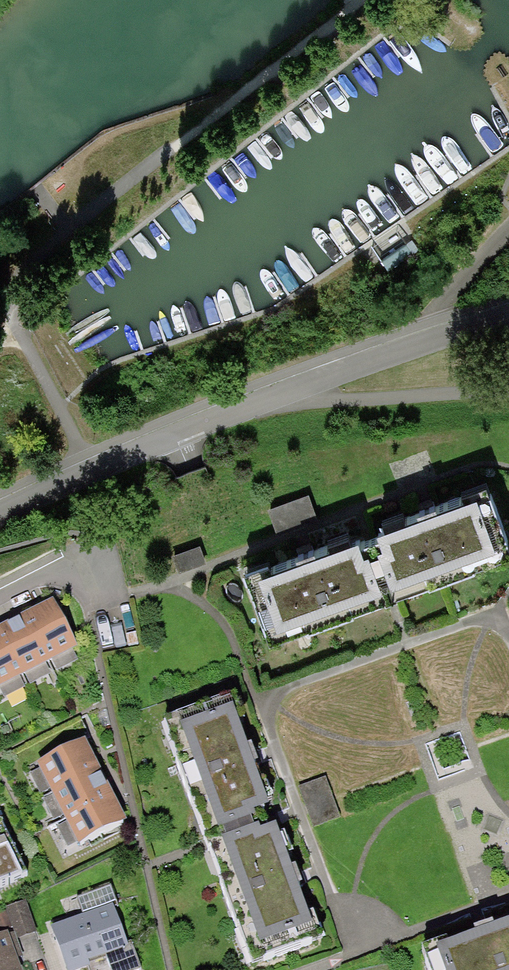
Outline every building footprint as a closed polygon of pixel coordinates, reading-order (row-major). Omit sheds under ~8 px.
[(241,567),(267,632),(508,538),(508,529),(486,471),(241,567)] [(309,491),(268,505),(277,532),(318,518),(309,491)] [(201,543),(173,553),(179,571),(207,561),(201,543)] [(0,629),(0,692),(78,652),(52,602),(0,629)] [(237,702),(180,722),(258,947),(315,927),(237,702)] [(79,748),(29,776),(73,853),(122,825),(79,748)] [(328,777),(300,787),(313,825),(342,815),(328,777)] [(20,870),(3,836),(0,837),(0,879),(20,870)] [(53,932),(68,969),(77,969),(104,960),(108,969),(141,969),(143,969),(111,884),(76,897),(85,920),(53,932)] [(0,937),(0,969),(17,969),(14,962),(24,958),(19,945),(34,940),(21,903),(0,911),(0,912),(8,934),(0,937)] [(428,957),(433,969),(508,969),(508,925),(428,957)]
